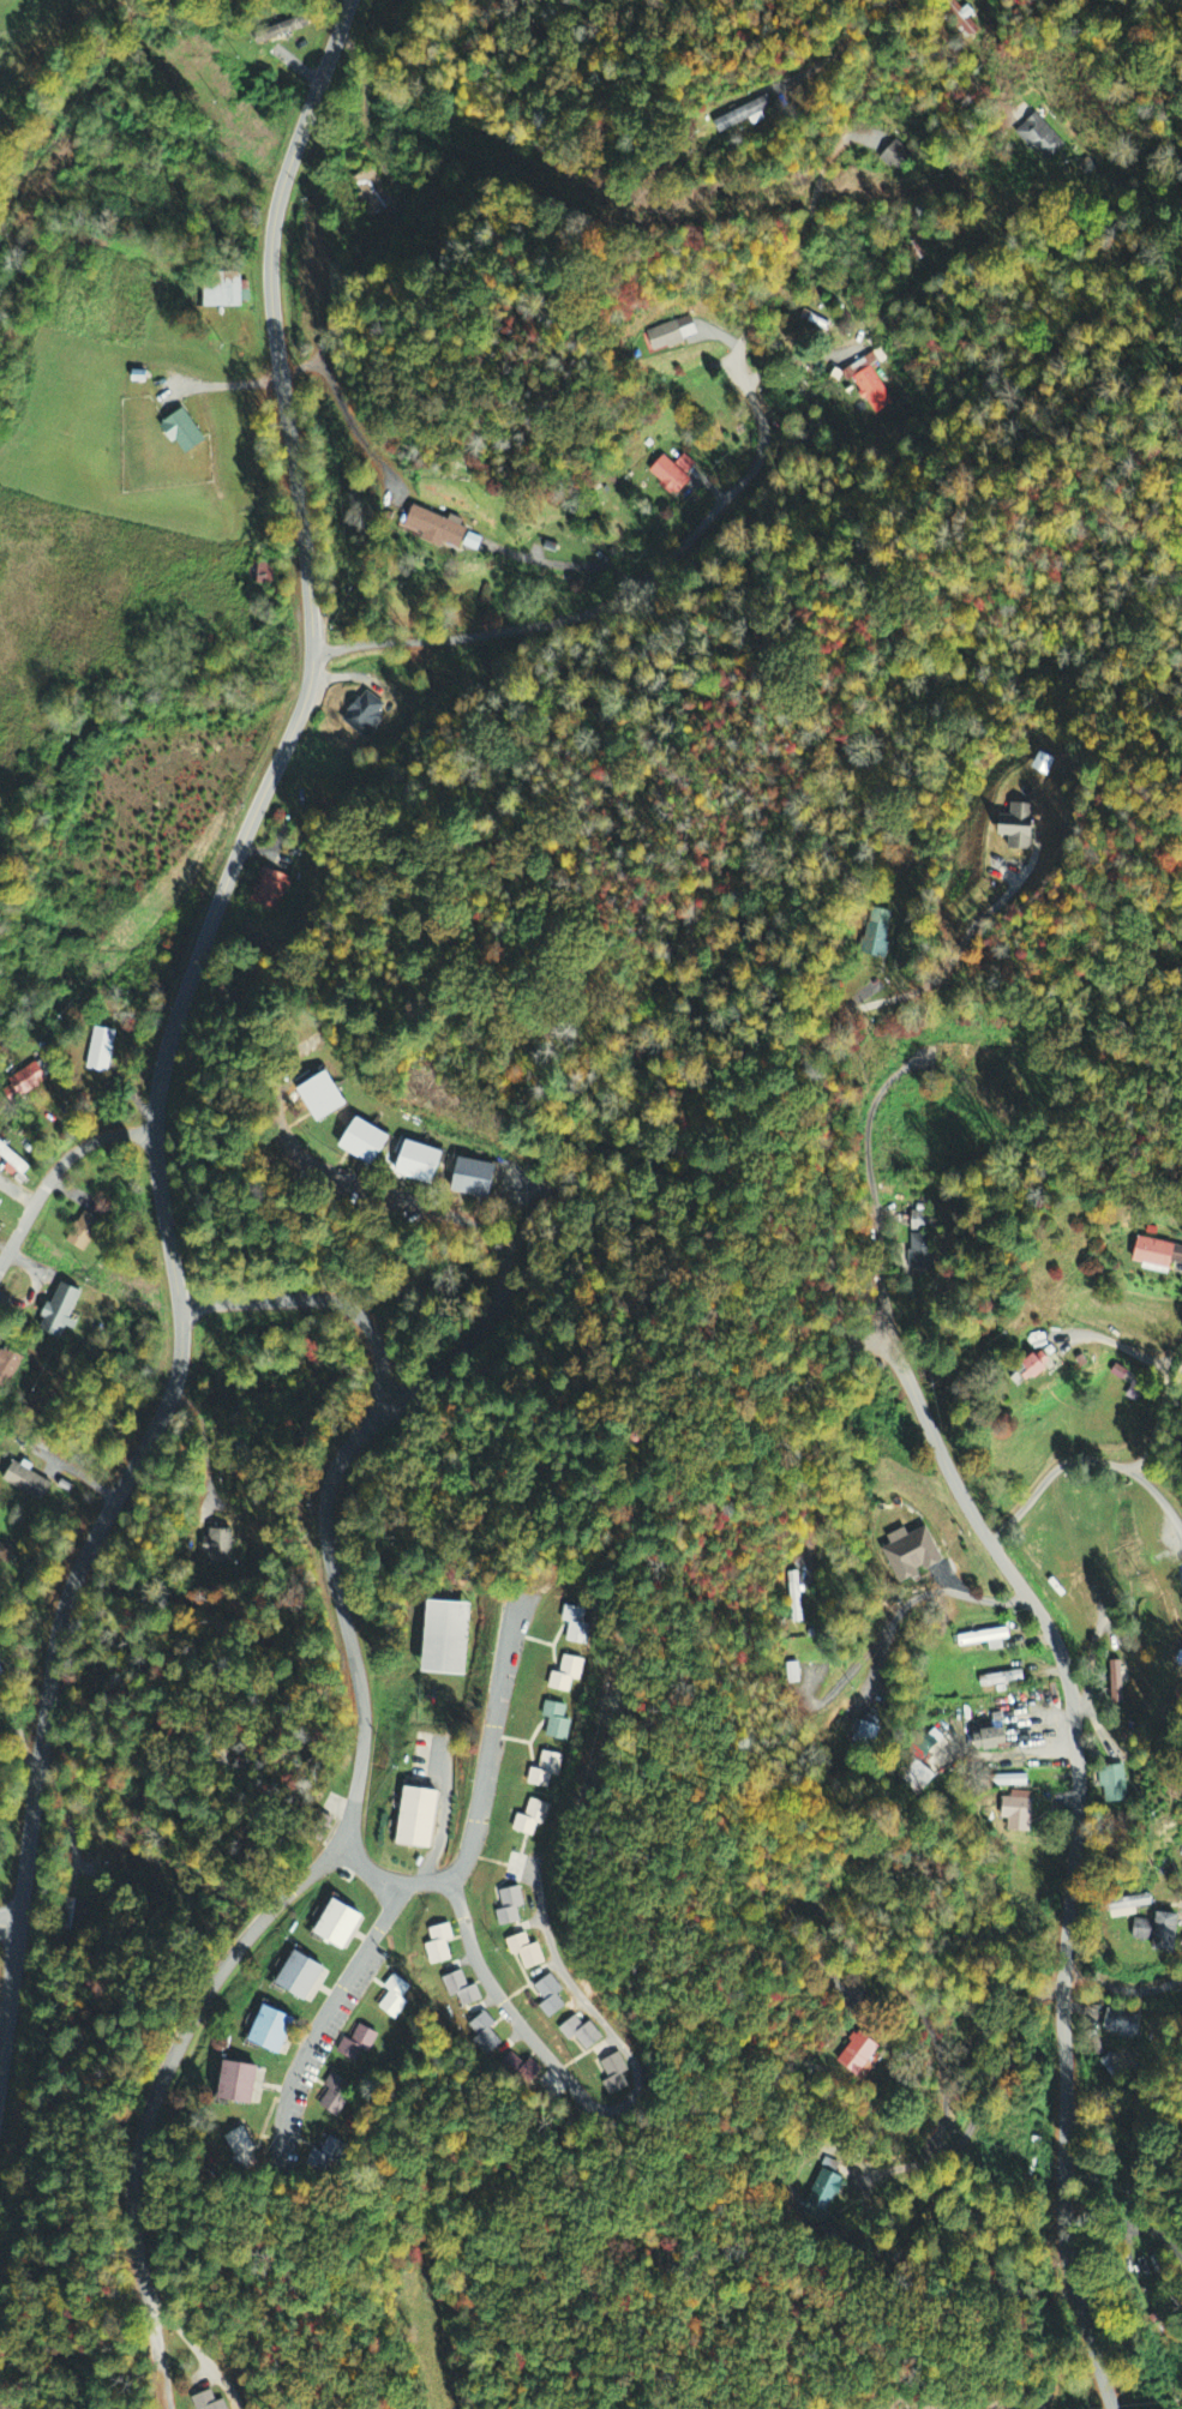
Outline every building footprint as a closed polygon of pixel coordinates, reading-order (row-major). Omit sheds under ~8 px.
[(969,39),(983,30),(968,5),(954,13),(969,39)] [(270,42),(298,31),(294,21),(266,32),(270,42)] [(753,127),(766,121),(763,114),(774,109),(769,97),(714,122),(720,134),(750,121),(753,127)] [(1016,133),(1033,151),(1035,148),(1049,163),(1066,147),(1035,115),(1016,133)] [(915,158),(896,141),(881,158),(899,175),(915,158)] [(369,218),(394,207),(376,168),(354,178),(362,195),(359,196),(369,218)] [(241,308),(241,293),(244,293),(243,273),(216,274),(216,285),(203,285),(203,309),(241,308)] [(699,337),(692,316),(647,332),(654,353),(699,337)] [(894,405),(872,367),(878,363),(873,354),(842,373),(848,383),(854,379),(876,416),(894,405)] [(183,457),(206,444),(187,410),(164,423),(183,457)] [(679,498),(692,481),(686,477),(695,465),(682,456),(675,466),(663,457),(649,476),(679,498)] [(460,554),(469,531),(414,507),(406,527),(424,535),(423,538),(460,554)] [(1035,806),(1012,805),(1011,817),(1003,817),(1002,838),(1010,838),(1009,851),(1033,852),(1035,806)] [(251,905),(277,911),(286,876),(259,869),(251,905)] [(891,913),(869,909),(861,955),(883,959),(891,913)] [(116,1033),(94,1029),(86,1071),(108,1075),(116,1033)] [(10,1104),(55,1080),(45,1062),(0,1086),(10,1104)] [(299,1092),(321,1125),(349,1107),(327,1073),(299,1092)] [(393,1138),(357,1118),(340,1149),(377,1169),(393,1138)] [(445,1153),(408,1143),(399,1176),(436,1187),(445,1153)] [(24,1178),(32,1167),(0,1144),(0,1161),(24,1178)] [(452,1194),(490,1202),(497,1167),(459,1159),(452,1194)] [(68,1245),(87,1254),(103,1222),(84,1212),(68,1245)] [(912,1234),(925,1234),(926,1213),(912,1213),(912,1234)] [(908,1270),(932,1269),(931,1236),(911,1237),(911,1251),(907,1252),(908,1270)] [(1181,1266),(1181,1247),(1141,1238),(1134,1267),(1171,1276),(1173,1264),(1181,1266)] [(71,1326),(83,1293),(62,1285),(54,1305),(50,1304),(39,1333),(62,1341),(68,1325),(71,1326)] [(2,1349),(0,1354),(0,1386),(10,1390),(23,1357),(2,1349)] [(1043,1373),(1032,1353),(1017,1361),(1022,1372),(1010,1379),(1016,1388),(1043,1373)] [(17,1461),(5,1483),(43,1504),(53,1486),(32,1473),(34,1470),(17,1461)] [(944,1563),(928,1527),(904,1538),(900,1530),(883,1538),(887,1546),(883,1549),(900,1586),(923,1576),(922,1573),(944,1563)] [(209,1564),(231,1565),(233,1530),(207,1530),(206,1555),(209,1555),(209,1564)] [(465,1676),(469,1605),(426,1603),(423,1675),(465,1676)] [(584,1624),(587,1610),(566,1606),(563,1623),(570,1624),(567,1643),(588,1647),(592,1625),(584,1624)] [(1011,1640),(1008,1628),(958,1639),(960,1649),(989,1644),(990,1653),(1004,1650),(1003,1642),(1011,1640)] [(573,1681),(580,1683),(585,1661),(564,1656),(560,1674),(552,1673),(549,1689),(570,1694),(573,1681)] [(1024,1684),(1023,1673),(981,1677),(982,1688),(1024,1684)] [(567,1742),(571,1722),(565,1720),(567,1706),(546,1702),(543,1717),(550,1719),(547,1738),(567,1742)] [(995,1731),(977,1734),(981,1754),(1008,1748),(1002,1714),(992,1715),(995,1731)] [(851,1741),(871,1749),(879,1729),(859,1722),(851,1741)] [(538,1771),(531,1769),(527,1786),(548,1791),(551,1776),(558,1778),(564,1757),(543,1752),(538,1771)] [(1102,1804),(1126,1803),(1124,1768),(1101,1769),(1102,1804)] [(400,1845),(433,1849),(440,1792),(407,1787),(400,1845)] [(1033,1800),(1002,1799),(1002,1820),(1008,1821),(1008,1833),(1032,1833),(1033,1800)] [(550,1805),(529,1801),(525,1817),(517,1815),(513,1833),(534,1837),(536,1825),(545,1827),(550,1805)] [(501,1929),(522,1923),(518,1910),(526,1908),(520,1888),(500,1893),(505,1910),(497,1912),(501,1929)] [(1113,1919),(1136,1918),(1136,1908),(1152,1907),(1151,1898),(1112,1900),(1113,1919)] [(63,1925),(84,1926),(85,1901),(64,1901),(63,1925)] [(365,1913),(333,1901),(318,1937),(350,1950),(365,1913)] [(1180,1915),(1157,1914),(1157,1922),(1134,1921),(1133,1941),(1155,1942),(1155,1952),(1179,1953),(1180,1915)] [(430,1931),(433,1944),(426,1946),(432,1967),(452,1961),(448,1943),(455,1941),(450,1925),(430,1931)] [(540,1944),(531,1947),(528,1935),(507,1940),(512,1958),(521,1955),(525,1971),(546,1966),(540,1944)] [(328,1968),(297,1951),(278,1986),(309,2003),(328,1968)] [(477,1986),(470,1989),(463,1972),(443,1980),(451,1999),(458,1996),(464,2009),(483,2001),(477,1986)] [(395,2021),(408,2004),(401,1999),(410,1988),(393,1975),(383,1989),(389,1993),(378,2009),(395,2021)] [(535,1987),(546,2005),(541,2007),(548,2020),(567,2009),(559,1996),(563,1993),(553,1976),(535,1987)] [(283,2056),(298,2019),(266,2006),(251,2043),(283,2056)] [(1102,2035),(1137,2040),(1140,2017),(1106,2012),(1102,2035)] [(491,2030),(497,2024),(486,2013),(470,2027),(479,2037),(475,2041),(489,2057),(504,2043),(491,2030)] [(587,2053),(604,2039),(591,2023),(584,2028),(576,2017),(560,2030),(570,2043),(576,2039),(587,2053)] [(344,2039),(337,2054),(357,2063),(362,2052),(370,2055),(379,2035),(360,2026),(352,2042),(344,2039)] [(836,2064),(858,2079),(879,2047),(858,2032),(836,2064)] [(532,2060),(525,2066),(514,2054),(506,2061),(527,2084),(542,2071),(532,2060)] [(631,2089),(624,2076),(629,2073),(620,2054),(601,2063),(610,2081),(604,2084),(611,2098),(631,2089)] [(255,2106),(262,2068),(228,2062),(221,2100),(255,2106)] [(320,2107),(339,2118),(356,2088),(332,2074),(324,2087),(330,2090),(320,2107)] [(263,2164),(244,2128),(225,2138),(244,2174),(263,2164)] [(314,2151),(306,2168),(333,2181),(349,2148),(329,2138),(320,2154),(314,2151)] [(213,2393),(193,2398),(196,2408),(228,2408),(225,2401),(216,2404),(213,2393)]
